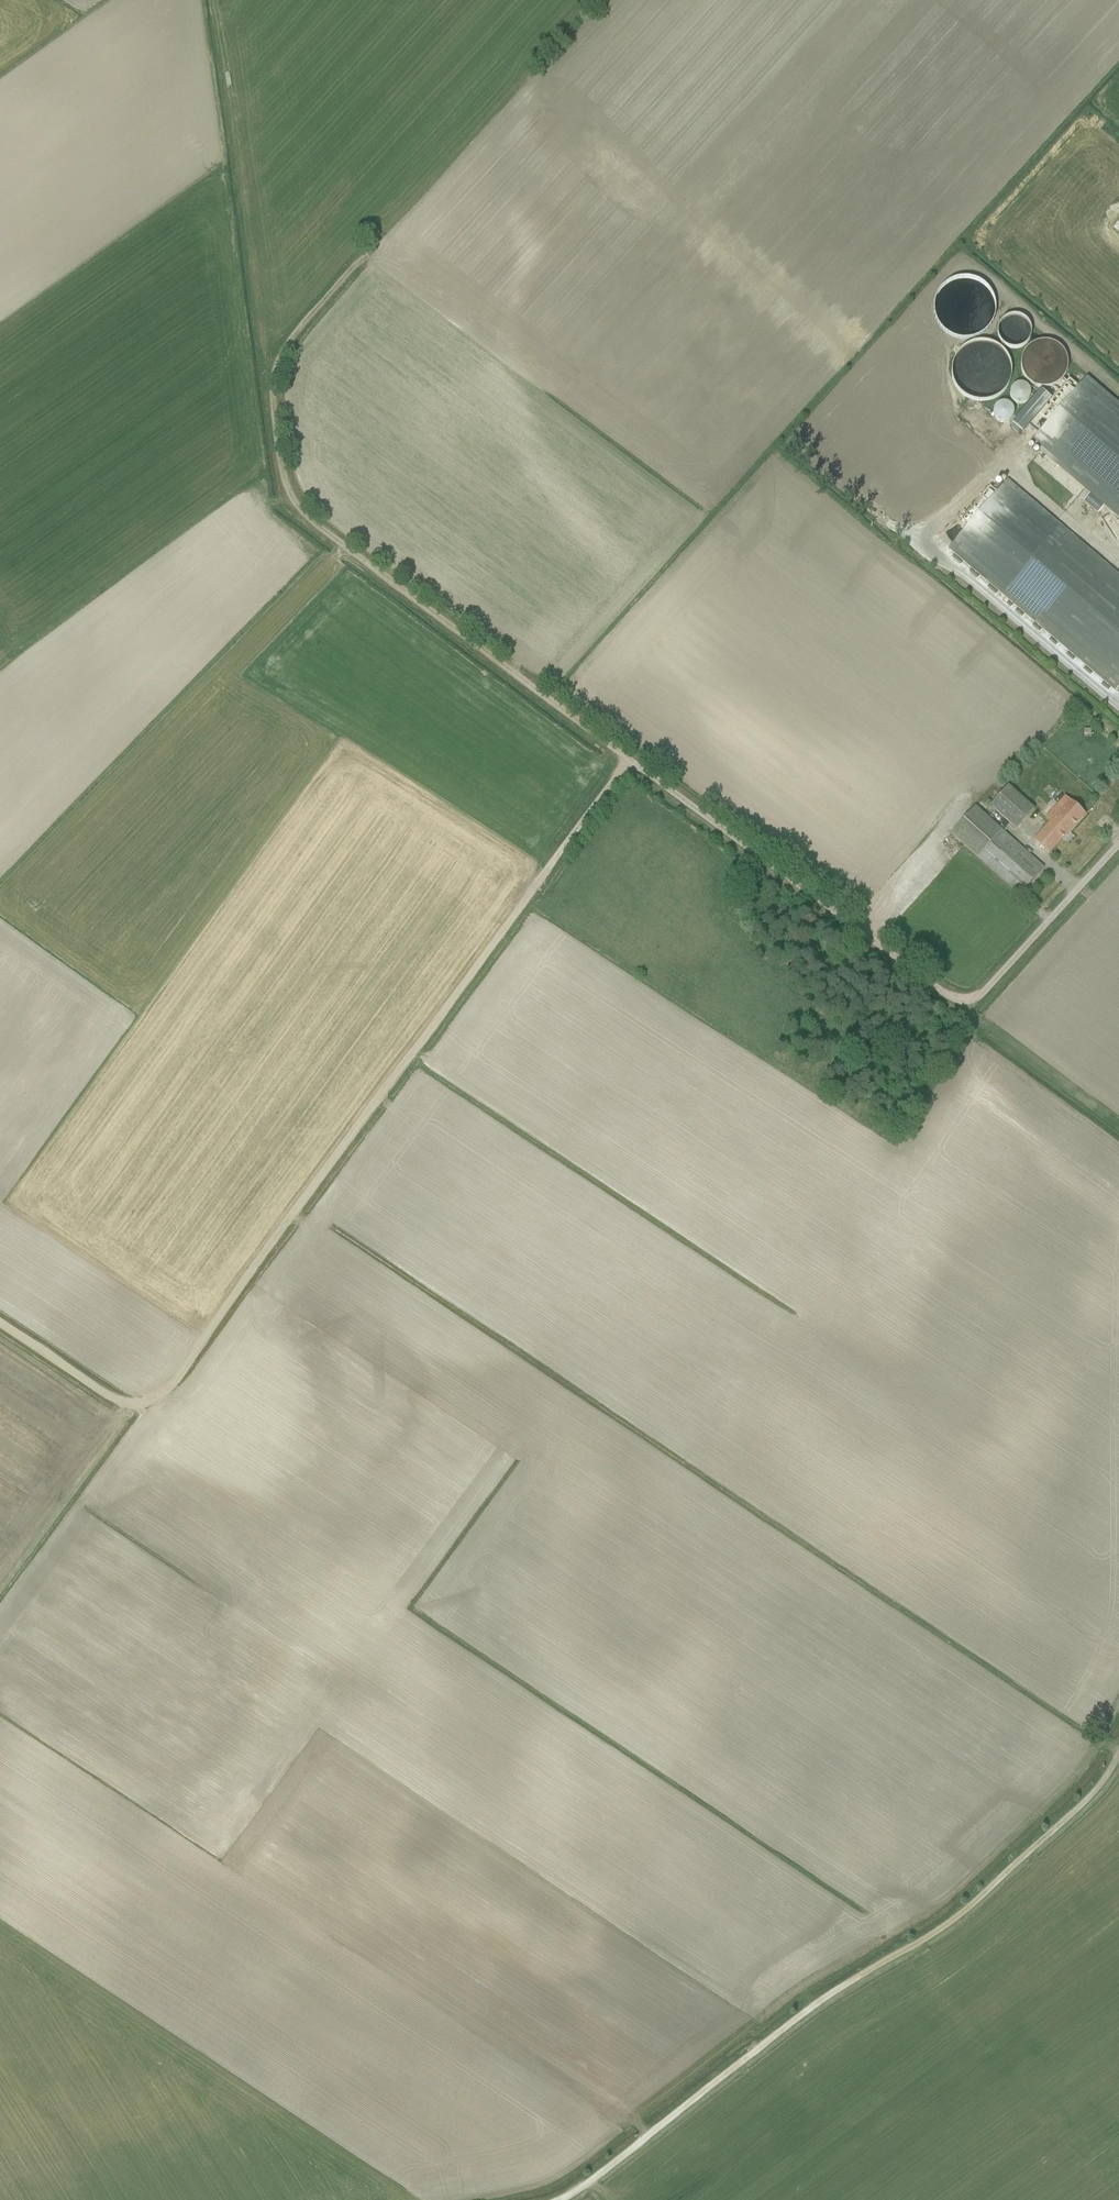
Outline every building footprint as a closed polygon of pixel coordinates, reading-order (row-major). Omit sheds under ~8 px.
[(1091,376),(1081,388),(1069,377),(1026,427),(1035,434),(1029,442),(1088,493),(1082,500),(1098,513),(1104,506),(1118,518),(1118,400),(1091,376)] [(1118,684),(1118,576),(1006,479),(946,549),(1112,692),(1118,684)] [(1014,787),(996,807),(1021,830),(1039,811),(1014,787)] [(1030,836),(1049,852),(1086,815),(1066,797),(1030,836)] [(977,806),(952,834),(1019,893),(1044,865),(977,806)]
